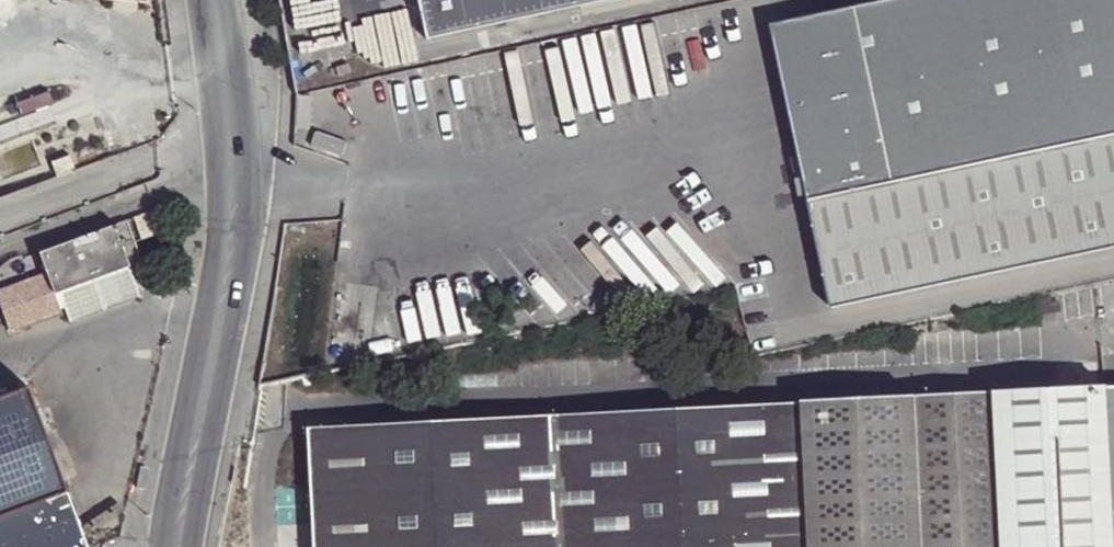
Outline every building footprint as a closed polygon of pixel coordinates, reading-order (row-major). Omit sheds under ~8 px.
[(428,22),(529,0),(424,0),(428,22)] [(829,303),(1113,235),(1113,0),(838,0),(769,16),(829,303)] [(70,155),(53,162),(59,178),(77,172),(70,155)] [(160,232),(155,217),(139,223),(144,238),(160,232)] [(126,225),(42,253),(49,275),(0,294),(0,309),(10,335),(62,315),(56,292),(139,262),(126,225)] [(791,389),(797,546),(1113,546),(1113,371),(791,389)] [(22,387),(0,395),(0,546),(81,546),(22,387)] [(791,389),(348,414),(310,422),(317,546),(797,546),(791,389)]
